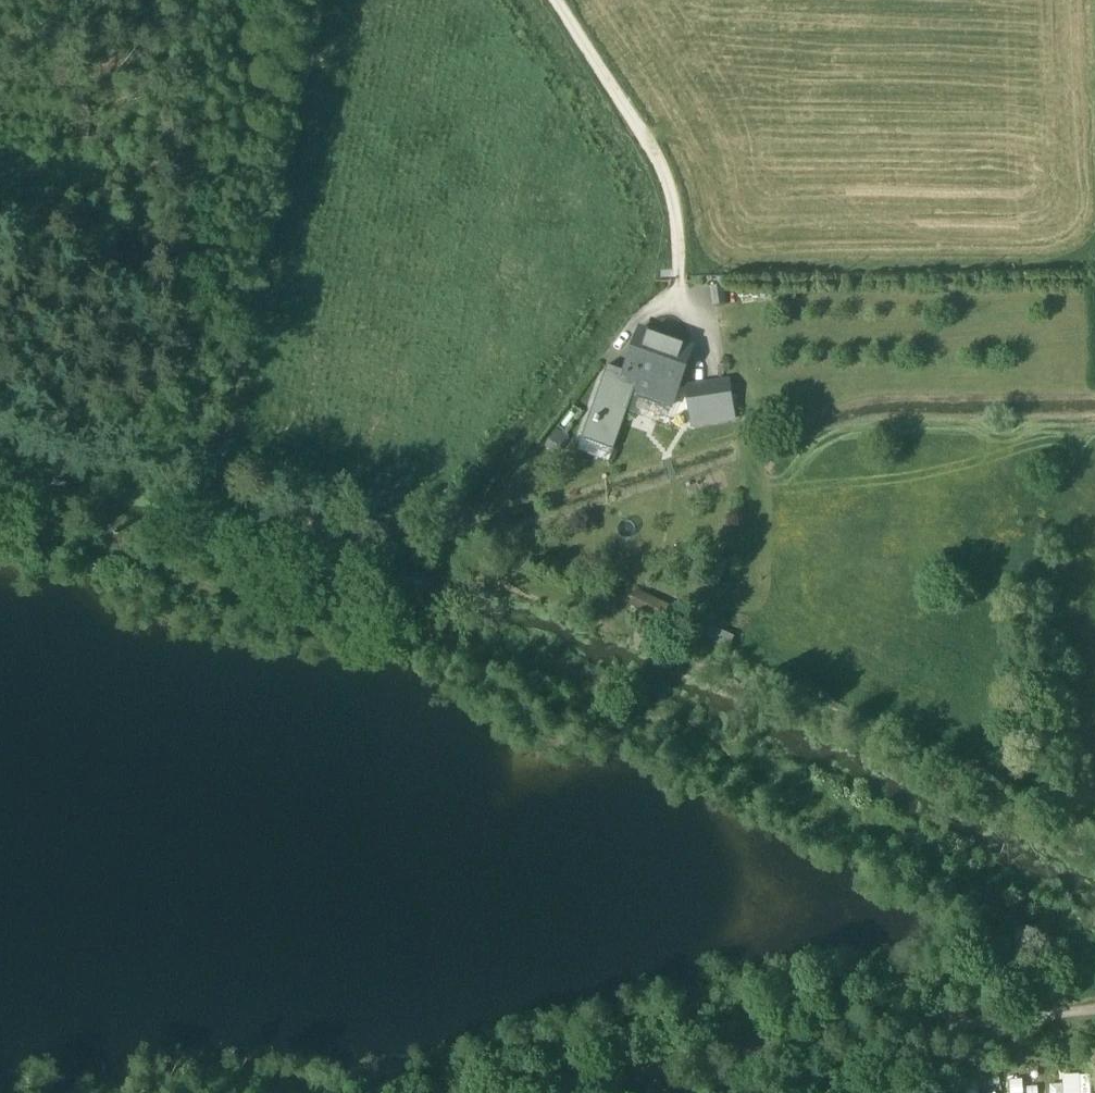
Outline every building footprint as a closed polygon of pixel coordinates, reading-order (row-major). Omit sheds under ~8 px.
[(641,329),(626,372),(608,365),(582,438),(614,449),(635,390),(672,403),(692,347),(641,329)] [(688,388),(693,424),(734,418),(734,416),(731,399),(729,382),(688,388)] [(1092,1072),(1065,1073),(1065,1092),(1093,1092),(1092,1072)] [(1032,1079),(1007,1080),(1007,1092),(1033,1092),(1032,1079)]
